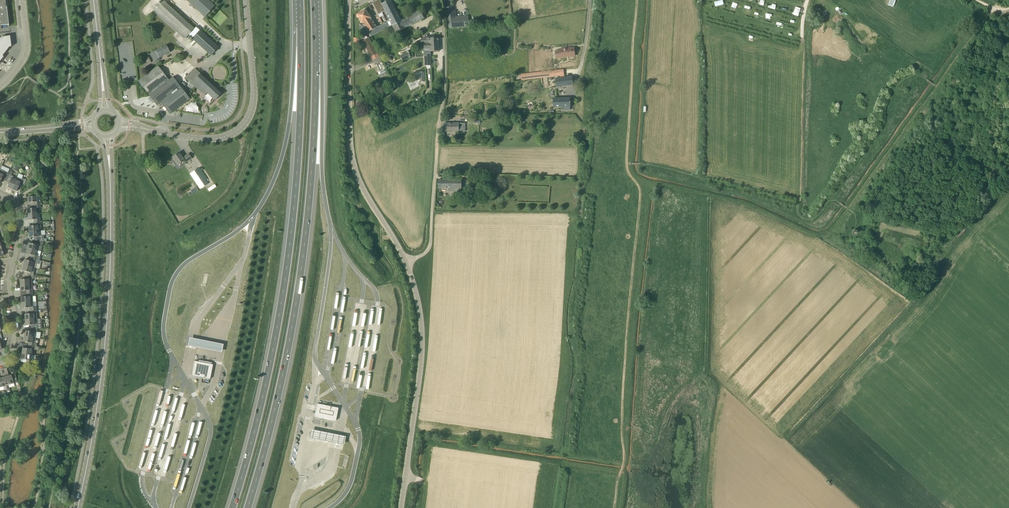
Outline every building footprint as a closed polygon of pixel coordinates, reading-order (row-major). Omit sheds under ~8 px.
[(8,25),(8,26),(9,26),(6,0),(0,0),(0,26),(8,25)] [(163,2),(161,0),(160,0),(156,5),(158,7),(154,12),(184,39),(188,35),(210,56),(218,47),(196,26),(194,29),(164,1),(163,2)] [(205,17),(215,6),(208,0),(186,0),(205,17)] [(385,11),(386,11),(383,4),(382,4),(380,0),(378,0),(374,2),(373,2),(376,7),(379,14),(383,12),(385,11)] [(385,11),(390,21),(393,25),(402,21),(391,0),(389,0),(383,4),(386,11),(385,11)] [(455,11),(452,12),(451,7),(444,8),(447,23),(448,27),(470,25),(468,16),(456,17),(455,11)] [(390,27),(388,22),(379,27),(377,26),(366,9),(357,14),(371,36),(390,27)] [(402,21),(393,25),(396,32),(424,18),(420,10),(408,16),(408,17),(402,21)] [(0,61),(4,57),(3,56),(2,56),(10,47),(11,46),(11,47),(10,36),(1,37),(0,38),(0,61)] [(371,57),(377,54),(369,38),(363,41),(371,57)] [(425,43),(424,43),(424,49),(430,48),(430,51),(439,51),(439,41),(430,41),(430,43),(425,43)] [(157,58),(157,59),(170,52),(166,45),(155,51),(150,54),(154,60),(157,58)] [(556,58),(566,57),(565,48),(563,48),(563,49),(560,49),(560,51),(556,51),(556,58)] [(565,48),(566,57),(575,56),(574,48),(567,48),(565,48)] [(403,61),(409,58),(413,56),(411,51),(407,52),(400,55),(403,61)] [(140,58),(144,66),(151,62),(147,54),(140,58)] [(177,90),(158,66),(138,81),(150,96),(151,98),(157,105),(160,102),(170,114),(190,99),(181,87),(177,90)] [(207,93),(215,100),(222,93),(195,69),(186,78),(205,95),(207,93)] [(565,69),(522,72),(522,79),(566,76),(565,69)] [(557,87),(574,85),(573,76),(556,78),(557,87)] [(564,110),(569,110),(569,107),(571,107),(570,98),(553,98),(553,107),(564,107),(564,110)] [(444,123),(444,131),(465,131),(465,123),(444,123)] [(182,158),(179,152),(175,155),(173,157),(176,161),(173,163),(175,166),(177,164),(178,164),(184,160),(185,163),(187,162),(189,165),(193,162),(191,159),(191,158),(188,154),(182,158)] [(198,168),(191,173),(198,185),(206,180),(198,168)] [(7,187),(12,189),(17,178),(14,177),(15,177),(11,175),(13,172),(10,171),(8,174),(10,175),(7,181),(9,183),(7,187)] [(17,177),(17,178),(12,189),(17,191),(20,183),(23,184),(25,179),(22,178),(22,179),(17,177)] [(462,191),(462,180),(438,180),(438,188),(450,188),(449,191),(462,191)] [(34,205),(40,205),(40,202),(37,202),(37,196),(28,197),(28,203),(34,202),(34,205)] [(28,215),(37,214),(36,208),(41,208),(40,205),(34,205),(34,208),(27,209),(28,215)] [(34,223),(40,222),(40,219),(37,219),(37,214),(28,215),(28,220),(34,220),(34,223)] [(41,231),(41,225),(40,222),(34,223),(34,226),(29,226),(29,232),(41,231)] [(35,241),(41,241),(43,241),(44,239),(44,235),(41,235),(41,231),(29,232),(30,237),(35,237),(35,241)] [(43,241),(41,241),(35,241),(35,244),(29,243),(27,248),(36,250),(41,252),(43,242),(43,241)] [(36,253),(36,250),(27,248),(26,254),(32,255),(31,258),(37,260),(40,260),(40,257),(38,256),(39,254),(36,253)] [(40,260),(37,260),(31,258),(30,261),(25,260),(23,265),(32,267),(35,268),(36,268),(37,264),(39,264),(40,260)] [(35,268),(32,267),(23,265),(22,271),(28,272),(27,276),(33,276),(34,273),(35,268)] [(33,279),(33,276),(27,276),(27,279),(20,280),(20,285),(32,285),(32,279),(33,279)] [(33,293),(32,290),(32,285),(20,285),(21,291),(26,290),(26,294),(33,293)] [(21,303),(33,302),(33,293),(26,294),(27,296),(21,297),(21,303)] [(30,311),(37,310),(36,307),(33,307),(33,302),(21,303),(22,308),(30,308),(30,311)] [(34,314),(37,313),(37,310),(30,311),(30,314),(25,314),(25,320),(34,319),(34,314)] [(37,329),(37,325),(37,319),(34,319),(25,320),(25,325),(31,325),(31,328),(37,329)] [(37,332),(37,329),(31,328),(31,331),(25,331),(24,336),(36,338),(35,338),(36,332),(37,332)] [(35,343),(36,338),(24,336),(23,342),(29,343),(28,346),(35,346),(36,347),(37,343),(35,343)] [(224,344),(191,337),(189,345),(222,352),(224,344)] [(39,347),(36,347),(35,346),(28,346),(28,349),(22,348),(22,354),(31,355),(31,349),(38,350),(39,347)] [(30,360),(31,355),(22,354),(21,359),(27,360),(26,363),(33,364),(33,360),(30,360)] [(205,374),(208,364),(195,361),(192,371),(205,374)] [(15,374),(9,376),(9,375),(8,374),(7,372),(5,373),(9,388),(14,386),(14,383),(18,382),(15,374)] [(9,389),(9,388),(5,373),(3,373),(3,375),(3,376),(3,377),(1,378),(3,386),(4,390),(7,389),(7,390),(9,389)] [(313,411),(312,416),(315,417),(315,416),(326,418),(326,419),(330,420),(332,408),(327,407),(327,404),(321,402),(321,406),(315,405),(314,411),(313,411)] [(345,436),(310,429),(309,437),(344,444),(345,436)]
